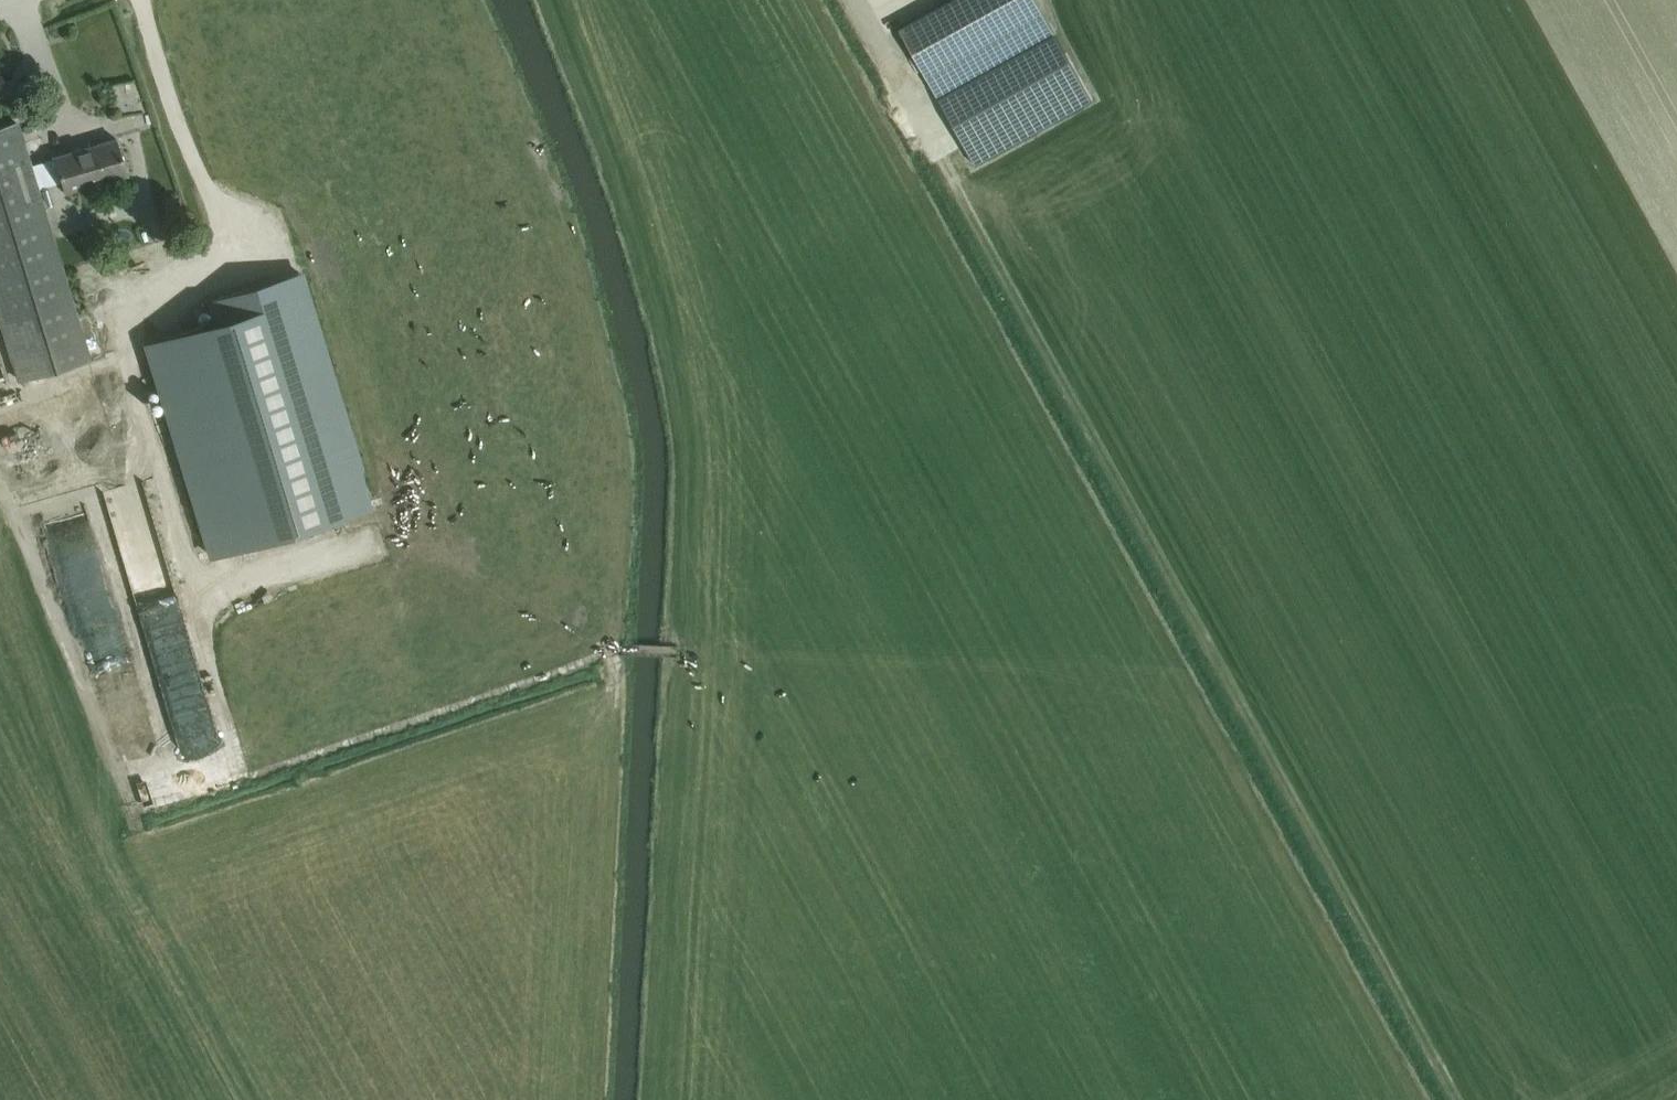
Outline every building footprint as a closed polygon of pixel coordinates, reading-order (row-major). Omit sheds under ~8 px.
[(900,26),(939,97),(1053,34),(1034,0),(948,0),(900,26)] [(1089,100),(1053,34),(939,97),(975,163),(1089,100)] [(15,382),(85,362),(35,188),(60,181),(63,192),(105,180),(126,173),(115,137),(52,155),(52,157),(28,164),(15,120),(0,125),(0,328),(15,382)] [(374,506),(302,269),(206,299),(212,320),(143,342),(208,557),(374,506)] [(124,579),(86,590),(96,626),(135,615),(124,579)] [(168,629),(178,678),(216,670),(205,621),(168,629)]
